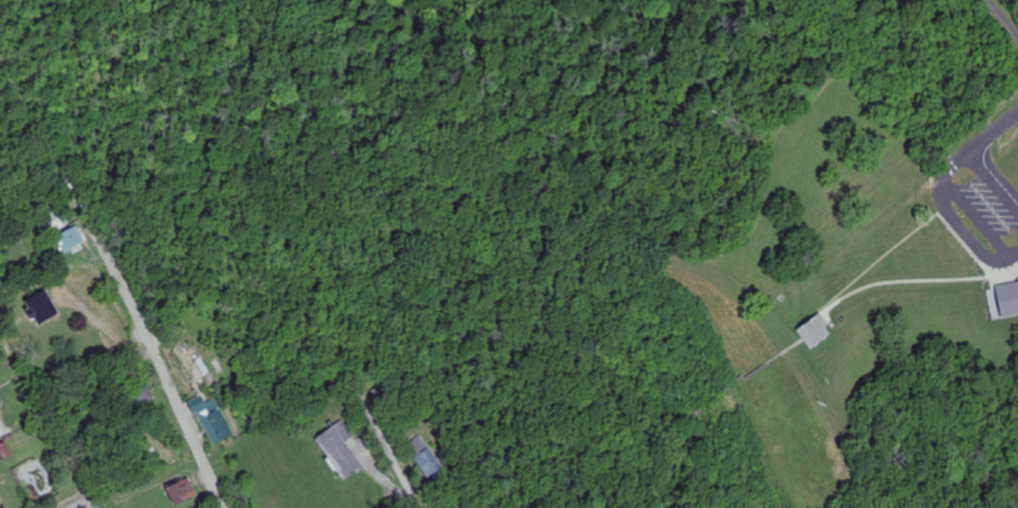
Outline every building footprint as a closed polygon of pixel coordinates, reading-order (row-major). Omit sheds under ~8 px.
[(69,225),(62,209),(41,218),(48,234),(69,225)] [(85,249),(81,228),(58,232),(62,254),(85,249)] [(7,260),(0,263),(0,280),(14,273),(7,260)] [(1016,298),(1017,296),(1017,281),(1014,284),(1008,290),(1016,298)] [(60,313),(46,288),(22,302),(36,326),(60,313)] [(798,328),(804,336),(812,346),(829,332),(826,328),(832,323),(821,310),(798,328)] [(180,364),(195,391),(214,380),(198,353),(180,364)] [(133,409),(157,401),(152,386),(128,393),(133,409)] [(234,434),(212,390),(190,401),(212,446),(234,434)] [(363,467),(347,442),(354,437),(343,420),(317,438),(344,479),(363,467)] [(174,505),(197,497),(190,478),(167,486),(174,505)]
